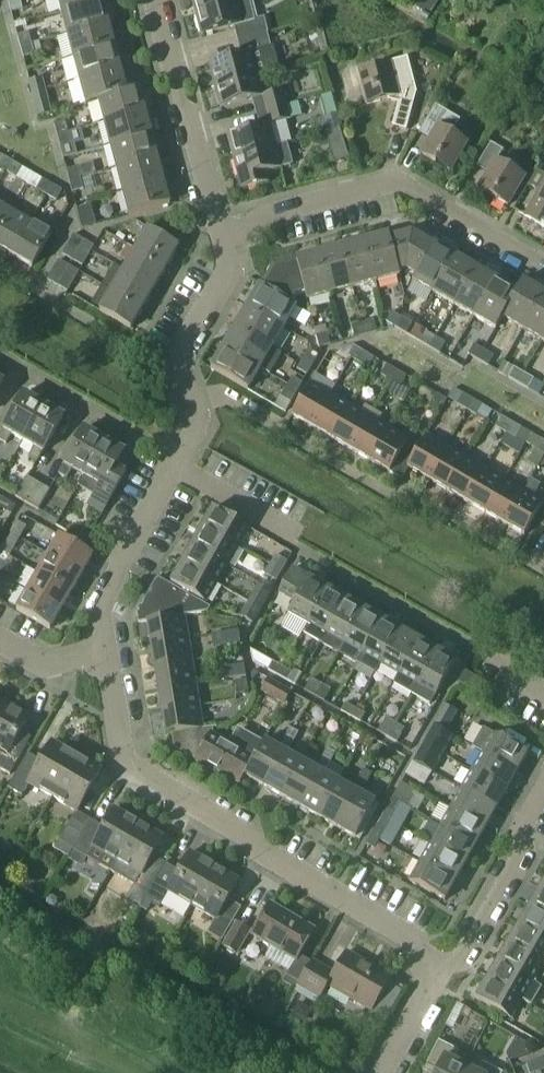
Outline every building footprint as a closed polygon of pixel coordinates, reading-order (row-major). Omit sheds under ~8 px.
[(9,1),(11,12),(23,10),(21,0),(13,0),(9,1)] [(103,0),(58,0),(61,11),(103,0)] [(103,0),(61,11),(67,34),(109,23),(103,0)] [(196,14),(238,2),(237,0),(192,0),(196,14)] [(234,28),(237,41),(267,33),(267,34),(268,33),(264,19),(255,21),(250,0),(249,0),(238,3),(238,2),(196,14),(201,36),(234,28)] [(109,23),(67,34),(74,58),(115,47),(109,23)] [(20,47),(32,44),(29,33),(17,36),(20,47)] [(241,55),(209,63),(215,86),(257,75),(257,74),(278,69),(272,47),(270,47),(267,34),(267,33),(237,41),(241,55)] [(35,55),(32,44),(20,47),(24,59),(35,55)] [(115,47),(74,58),(80,81),(121,70),(115,47)] [(389,63),(389,65),(358,73),(366,105),(388,99),(388,101),(389,101),(398,104),(392,127),(406,131),(416,94),(417,94),(408,58),(389,63)] [(342,63),(332,67),(344,99),(353,95),(342,63)] [(86,104),(98,101),(98,100),(127,94),(127,92),(121,70),(80,81),(86,104)] [(220,108),(252,99),(256,113),(286,105),(283,92),(262,97),(257,75),(215,86),(220,108)] [(29,82),(33,95),(44,91),(41,79),(29,82)] [(139,89),(127,92),(127,94),(98,100),(98,101),(104,124),(146,113),(139,89)] [(33,95),(36,107),(38,117),(50,114),(47,104),(44,91),(33,95)] [(259,127),(227,135),(233,157),(275,145),(270,125),(290,120),(286,105),(256,113),(259,127)] [(419,134),(430,140),(421,156),(450,173),(467,144),(452,136),(461,121),(435,106),(419,134)] [(146,113),(104,124),(110,146),(152,135),(146,113)] [(338,113),(324,117),(328,131),(341,127),(338,113)] [(54,125),(57,136),(69,133),(66,121),(54,125)] [(325,133),(334,162),(348,159),(340,129),(325,133)] [(69,133),(57,136),(60,147),(72,144),(69,133)] [(110,146),(116,169),(158,158),(152,135),(110,146)] [(288,143),(276,147),(275,145),(233,157),(241,190),(267,183),(265,173),(281,169),(294,165),(288,143)] [(479,190),(508,207),(524,178),(496,162),(503,151),(491,143),(477,168),(488,174),(479,190)] [(12,162),(2,156),(0,159),(0,169),(6,172),(12,162)] [(164,181),(158,158),(116,169),(122,192),(164,181)] [(22,168),(12,162),(6,172),(15,178),(22,168)] [(69,181),(81,178),(78,167),(66,170),(69,181)] [(84,189),(81,178),(69,181),(72,193),(84,189)] [(46,195),(52,185),(42,179),(36,190),(46,195)] [(170,205),(164,181),(122,192),(129,216),(170,205)] [(524,217),(543,228),(543,183),(525,215),(524,217)] [(62,191),(52,185),(46,195),(56,201),(62,191)] [(11,211),(0,205),(0,229),(11,211)] [(77,209),(82,228),(96,224),(91,205),(77,209)] [(11,211),(0,229),(0,248),(12,255),(31,223),(11,211)] [(31,223),(12,255),(33,267),(52,235),(31,223)] [(124,270),(154,288),(178,247),(148,229),(124,270)] [(412,232),(390,238),(389,238),(396,273),(397,272),(406,270),(417,276),(418,277),(435,245),(434,244),(434,245),(412,232)] [(62,255),(83,267),(94,246),(74,235),(62,255)] [(389,235),(366,241),(376,282),(398,276),(397,272),(396,273),(389,238),(390,238),(389,235)] [(366,241),(343,247),(353,288),(376,282),(366,241)] [(413,282),(433,293),(455,256),(435,245),(418,277),(417,276),(413,282)] [(330,294),(353,288),(343,247),(320,253),(330,294)] [(306,301),(330,294),(320,253),(296,259),(305,295),(306,301)] [(455,256),(433,293),(454,306),(476,268),(455,256)] [(259,286),(292,304),(296,297),(305,295),(296,259),(295,260),(296,261),(273,267),(265,281),(262,280),(259,286)] [(59,260),(47,281),(68,292),(80,272),(59,260)] [(496,280),(476,268),(454,306),(475,317),(496,280)] [(130,330),(154,288),(124,270),(99,312),(130,330)] [(496,330),(502,319),(502,318),(516,292),(496,280),(475,317),(496,330)] [(522,330),(543,293),(522,281),(516,292),(502,318),(502,319),(522,330)] [(296,307),(292,304),(259,286),(246,307),(284,329),(296,307)] [(522,330),(542,341),(543,338),(543,293),(522,330)] [(246,307),(235,327),(272,349),(284,329),(246,307)] [(386,322),(396,328),(402,318),(392,312),(386,322)] [(402,318),(396,328),(406,334),(412,324),(402,318)] [(374,321),(363,324),(366,335),(376,333),(374,321)] [(366,335),(363,324),(351,327),(354,338),(366,335)] [(281,355),(272,349),(235,327),(223,347),(260,369),(260,370),(270,375),(281,355)] [(419,342),(430,348),(436,338),(426,332),(419,342)] [(327,334),(316,336),(319,348),(330,345),(327,334)] [(436,338),(430,348),(439,354),(445,344),(436,338)] [(478,361),(484,350),(474,345),(468,355),(478,361)] [(352,359),(358,348),(354,346),(348,357),(352,359)] [(260,370),(260,369),(223,347),(211,369),(248,391),(260,370)] [(374,358),(358,348),(352,359),(368,368),(374,358)] [(308,349),(303,359),(313,365),(319,355),(308,349)] [(494,356),(484,350),(478,361),(488,366),(494,356)] [(313,365),(303,359),(297,369),(307,375),(313,365)] [(391,381),(396,371),(386,365),(380,375),(391,381)] [(517,384),(523,373),(514,368),(508,378),(517,384)] [(406,377),(396,371),(391,381),(400,387),(406,377)] [(523,373),(517,384),(528,390),(534,379),(523,373)] [(286,388),(296,394),(303,383),(292,377),(286,388)] [(292,416),(312,428),(331,395),(311,383),(292,416)] [(291,403),(296,394),(286,388),(281,397),(291,403)] [(11,435),(23,442),(44,405),(24,394),(3,430),(0,436),(0,441),(6,444),(11,435)] [(447,400),(437,394),(431,404),(441,410),(447,400)] [(468,411),(474,401),(462,394),(456,404),(468,411)] [(331,439),(350,406),(331,395),(312,428),(331,439)] [(483,406),(474,401),(468,411),(477,416),(483,406)] [(37,463),(42,452),(43,453),(64,417),(44,405),(23,442),(34,448),(29,458),(37,463)] [(351,450),(370,418),(350,406),(331,439),(351,450)] [(496,427),(506,434),(512,423),(502,417),(496,427)] [(370,461),(389,429),(370,418),(351,450),(370,461)] [(522,428),(512,423),(506,434),(516,439),(522,428)] [(66,480),(72,470),(84,477),(104,440),(85,429),(64,465),(58,475),(66,480)] [(389,429),(370,461),(390,473),(402,480),(408,469),(407,468),(420,446),(409,440),(389,429)] [(506,434),(501,443),(510,449),(516,439),(506,434)] [(426,435),(420,446),(407,468),(408,469),(428,480),(447,448),(426,435)] [(540,439),(534,450),(543,455),(543,442),(540,439)] [(84,477),(78,487),(94,495),(94,496),(90,502),(104,510),(105,510),(123,480),(126,474),(115,468),(124,452),(104,440),(84,477)] [(466,459),(447,448),(428,480),(447,491),(466,459)] [(466,502),(485,470),(466,459),(447,491),(466,502)] [(485,514),(504,481),(485,470),(466,502),(485,514)] [(27,504),(39,484),(27,478),(16,498),(27,504)] [(504,525),(524,492),(504,481),(485,514),(504,525)] [(50,491),(39,484),(27,504),(39,510),(50,491)] [(524,492),(504,525),(524,536),(543,504),(524,492)] [(202,528),(237,548),(248,528),(213,508),(202,528)] [(11,532),(20,538),(27,527),(17,522),(11,532)] [(237,548),(202,528),(191,546),(227,566),(237,548)] [(14,550),(20,538),(11,532),(3,545),(14,550)] [(49,555),(82,575),(93,556),(60,537),(49,555)] [(227,566),(191,546),(182,563),(217,584),(227,566)] [(71,593),(82,575),(49,555),(38,573),(71,593)] [(275,555),(269,566),(282,573),(287,562),(275,555)] [(206,604),(217,584),(182,563),(170,583),(206,604)] [(282,573),(269,566),(264,575),(276,582),(282,573)] [(307,623),(327,588),(308,578),(308,579),(291,569),(278,592),(295,602),(289,613),(307,623)] [(61,611),(71,593),(38,573),(28,592),(61,611)] [(139,624),(147,622),(185,616),(205,613),(207,614),(210,608),(158,579),(137,616),(139,624)] [(259,586),(250,602),(261,609),(270,592),(259,586)] [(302,633),(321,644),(346,599),(327,588),(307,623),(307,624),(302,633)] [(50,630),(61,611),(28,592),(17,611),(50,630)] [(321,644),(339,654),(364,609),(346,599),(321,644)] [(252,623),(261,609),(250,602),(241,617),(252,623)] [(357,664),(363,655),(382,620),(364,609),(339,654),(357,664)] [(151,645),(188,639),(185,616),(147,622),(151,645)] [(380,665),(401,630),(382,620),(363,655),(380,665)] [(398,675),(418,640),(401,630),(380,665),(398,675)] [(239,631),(225,633),(227,645),(241,643),(240,641),(239,631)] [(213,647),(227,645),(225,633),(211,635),(213,647)] [(192,662),(188,639),(151,645),(154,668),(192,662)] [(393,685),(412,696),(437,651),(418,640),(398,675),(399,675),(393,685)] [(430,706),(436,696),(456,661),(437,651),(412,696),(430,706)] [(158,690),(196,684),(192,662),(154,668),(158,690)] [(268,671),(277,676),(282,668),(272,662),(268,671)] [(244,665),(230,667),(232,679),(246,677),(244,665)] [(219,681),(232,679),(230,667),(217,669),(219,681)] [(282,668),(277,676),(287,682),(292,673),(282,668)] [(460,684),(479,695),(485,683),(467,672),(460,684)] [(292,692),(268,679),(260,692),(284,706),(292,692)] [(309,683),(305,692),(314,697),(319,689),(322,684),(312,679),(309,683)] [(249,692),(247,681),(232,683),(234,695),(249,692)] [(162,713),(199,707),(196,684),(158,690),(162,713)] [(319,689),(314,697),(324,702),(328,694),(331,689),(322,684),(319,689)] [(20,732),(29,716),(5,703),(0,713),(0,752),(2,753),(0,758),(0,770),(10,776),(30,738),(20,732)] [(341,712),(350,717),(355,709),(345,704),(341,712)] [(173,735),(203,729),(199,707),(162,713),(165,736),(173,735)] [(355,709),(350,717),(360,723),(365,715),(355,709)] [(439,716),(433,725),(446,732),(451,722),(447,720),(439,716)] [(377,732),(388,738),(392,730),(382,724),(377,732)] [(433,725),(428,735),(436,740),(440,742),(446,732),(433,725)] [(175,747),(214,769),(240,784),(245,776),(264,741),(263,743),(237,729),(229,742),(213,734),(212,728),(203,729),(173,735),(175,747)] [(528,753),(494,734),(482,728),(471,748),(481,753),(483,754),(483,753),(517,773),(528,753)] [(290,729),(284,740),(292,745),(298,734),(294,731),(290,729)] [(392,730),(388,738),(397,743),(402,735),(392,730)] [(283,752),(263,787),(282,797),(301,762),(287,754),(292,745),(284,740),(279,749),(283,752)] [(264,741),(245,776),(263,787),(283,752),(279,749),(264,741)] [(40,791),(52,798),(76,757),(52,743),(41,762),(27,754),(8,789),(22,797),(28,786),(39,793),(40,791)] [(322,758),(321,760),(329,765),(330,763),(335,754),(331,752),(327,749),(322,758)] [(418,753),(412,762),(431,773),(432,774),(438,765),(418,753)] [(517,773),(483,753),(483,754),(481,753),(471,771),(507,791),(517,773)] [(76,757),(52,798),(64,805),(63,807),(75,814),(76,814),(77,812),(101,771),(76,757)] [(320,772),(300,807),(319,818),(338,782),(337,782),(324,774),(329,765),(321,760),(316,770),(320,772)] [(301,762),(282,797),(300,807),(320,772),(316,770),(301,762)] [(412,762),(405,775),(424,786),(431,773),(412,762)] [(363,770),(358,780),(366,785),(372,775),(368,772),(363,770)] [(471,771),(460,790),(496,810),(507,791),(471,771)] [(357,793),(337,828),(356,839),(356,838),(370,812),(374,806),(375,803),(361,795),(366,785),(358,780),(352,790),(357,793)] [(338,782),(319,818),(337,828),(357,793),(352,790),(338,782)] [(397,789),(392,798),(400,803),(400,802),(408,807),(414,797),(411,795),(414,790),(401,783),(397,789)] [(496,810),(460,790),(450,808),(486,828),(496,810)] [(395,813),(400,803),(392,798),(386,808),(395,813)] [(486,828),(450,808),(440,826),(476,846),(486,828)] [(115,809),(104,828),(90,820),(73,851),(87,859),(93,849),(117,863),(139,824),(115,809)] [(76,814),(75,814),(54,849),(68,858),(72,851),(73,851),(90,820),(77,812),(76,814)] [(152,856),(163,838),(139,824),(117,863),(139,876),(133,887),(148,894),(166,864),(152,856)] [(371,835),(379,840),(385,830),(377,825),(371,835)] [(476,846),(440,826),(430,844),(466,864),(476,846)] [(374,850),(379,840),(371,835),(366,845),(374,850)] [(466,864),(430,844),(419,863),(455,883),(466,864)] [(190,853),(179,871),(166,864),(148,894),(146,898),(153,902),(161,906),(168,893),(192,906),(214,867),(190,853)] [(444,902),(455,883),(419,863),(409,882),(444,902)] [(227,900),(238,881),(214,867),(192,906),(215,920),(207,934),(221,942),(241,908),(227,900)] [(540,889),(529,907),(543,916),(543,891),(540,889)] [(148,912),(153,902),(146,898),(140,908),(148,912)] [(313,931),(270,905),(252,935),(296,961),(283,983),(295,989),(296,986),(297,986),(311,963),(310,962),(299,956),(313,931)] [(529,907),(519,925),(543,940),(543,916),(529,907)] [(235,922),(222,946),(238,955),(251,931),(235,922)] [(519,925),(508,944),(543,964),(543,962),(543,940),(519,925)] [(532,982),(543,964),(508,944),(497,963),(532,982)] [(312,960),(310,962),(311,963),(297,986),(320,1000),(328,986),(371,1012),(367,1018),(382,1027),(402,992),(387,983),(390,978),(347,953),(335,973),(312,960)] [(497,963),(486,981),(521,1001),(522,1000),(531,1006),(541,988),(532,982),(497,963)] [(521,1001),(486,981),(475,999),(510,1020),(521,1001)] [(466,1067),(454,1061),(459,1051),(438,1041),(426,1065),(438,1071),(436,1072),(463,1072),(466,1067)] [(537,1060),(526,1063),(529,1072),(535,1072),(540,1071),(537,1060)] [(483,1064),(478,1072),(502,1072),(483,1064)]
